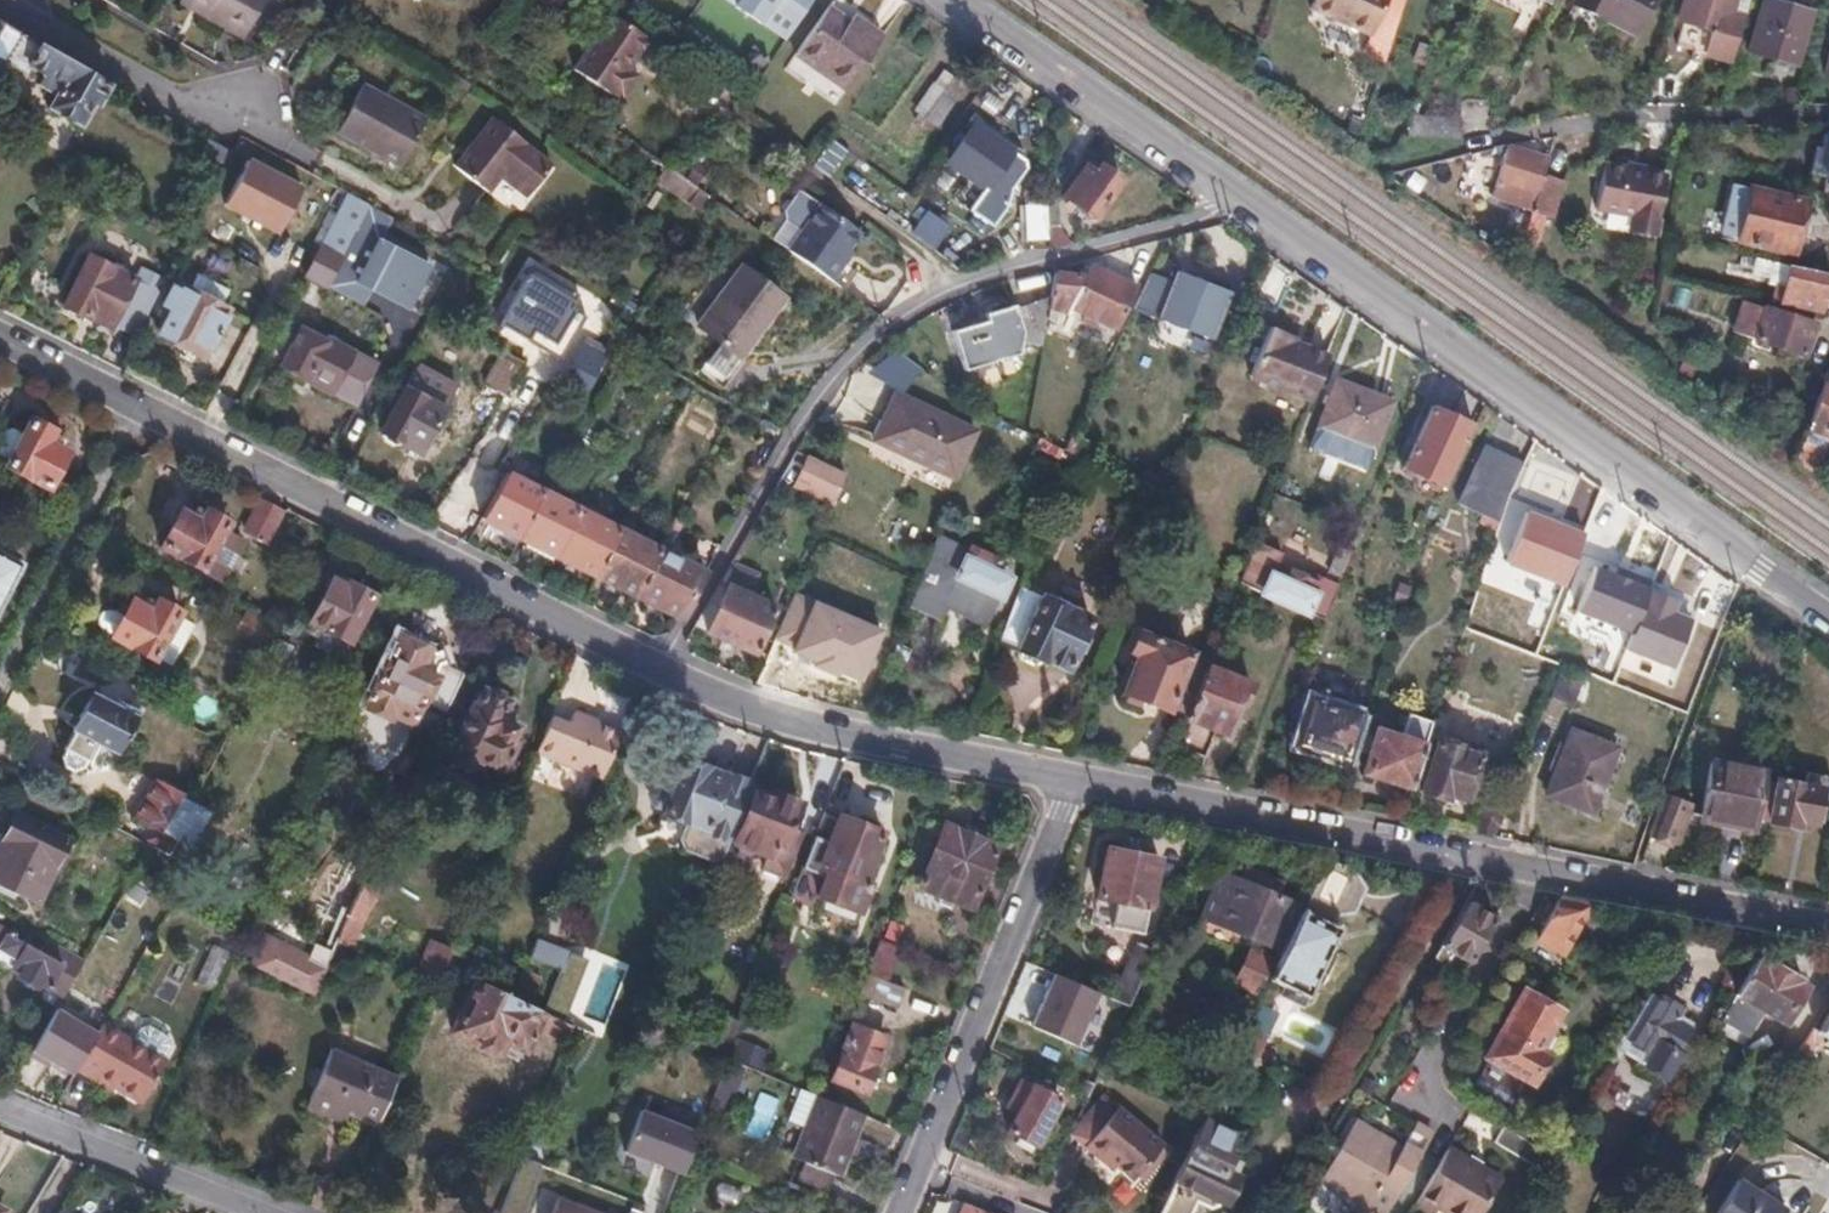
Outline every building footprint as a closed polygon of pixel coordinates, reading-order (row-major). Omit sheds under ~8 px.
[(180,3),(242,38),(264,0),(181,0),(180,3)] [(785,48),(821,0),(718,0),(785,48)] [(1309,9),(1371,36),(1386,0),(1313,0),(1309,9)] [(1573,3),(1631,34),(1645,0),(1575,0),(1573,3)] [(1729,62),(1743,14),(1733,10),(1736,0),(1684,0),(1678,20),(1683,22),(1713,31),(1707,55),(1729,62)] [(1747,0),(1736,0),(1733,10),(1743,14),(1747,0)] [(1749,51),(1794,63),(1809,11),(1767,0),(1763,0),(1749,51)] [(853,14),(849,20),(828,6),(795,54),(843,89),(882,34),(853,14)] [(647,41),(609,17),(575,75),(613,99),(614,96),(623,101),(637,78),(629,73),(647,41)] [(5,59),(20,33),(0,22),(0,67),(5,59)] [(1713,31),(1683,22),(1676,46),(1707,55),(1713,31)] [(98,102),(109,84),(20,33),(5,59),(26,70),(28,65),(43,73),(38,81),(58,92),(51,105),(79,121),(92,99),(98,102)] [(1413,60),(1424,64),(1425,61),(1429,46),(1418,42),(1413,60)] [(762,58),(742,45),(730,63),(750,76),(762,58)] [(929,129),(960,86),(945,74),(914,118),(929,129)] [(399,167),(427,117),(365,84),(338,134),(399,167)] [(1460,119),(1409,114),(1408,135),(1459,137),(1460,119)] [(488,191),(526,143),(495,118),(456,165),(488,191)] [(1026,164),(1026,158),(976,123),(949,163),(986,190),(970,210),(995,227),(1011,206),(1012,185),(1026,164)] [(1823,133),(1820,146),(1815,145),(1808,172),(1826,176),(1828,163),(1828,134),(1823,133)] [(242,135),(233,153),(229,161),(246,171),(251,161),(277,174),(286,159),(242,135)] [(233,153),(209,139),(201,153),(226,167),(229,161),(233,153)] [(1548,156),(1513,145),(1500,185),(1511,188),(1536,197),(1543,174),(1548,156)] [(301,167),(286,159),(277,174),(292,183),(301,167)] [(706,170),(697,164),(686,177),(695,183),(706,170)] [(1627,164),(1626,171),(1648,175),(1649,168),(1627,164)] [(1064,195),(1093,216),(1118,178),(1099,165),(1094,171),(1085,166),(1064,195)] [(1648,175),(1626,171),(1606,168),(1598,213),(1633,219),(1631,232),(1657,236),(1667,179),(1648,175)] [(1531,211),(1546,216),(1550,217),(1561,179),(1543,174),(1536,197),(1532,208),(1531,211)] [(501,179),(490,193),(512,209),(523,194),(501,179)] [(1735,234),(1747,187),(1734,184),(1723,232),(1735,234)] [(1802,201),(1747,187),(1735,234),(1734,240),(1790,253),(1802,201)] [(1536,197),(1511,188),(1507,200),(1532,208),(1536,197)] [(786,220),(800,229),(818,203),(799,190),(784,211),(786,220)] [(1048,235),(1049,248),(1068,243),(1056,227),(1055,192),(1046,193),(1048,235)] [(341,259),(345,252),(369,205),(347,193),(319,248),(341,259)] [(1028,236),(1048,235),(1046,193),(1027,193),(1028,236)] [(800,229),(786,249),(829,279),(841,262),(837,259),(845,247),(857,230),(818,203),(800,229)] [(354,257),(378,210),(369,205),(345,252),(354,257)] [(949,227),(926,210),(912,231),(935,247),(949,227)] [(1531,211),(1522,244),(1535,249),(1546,216),(1531,211)] [(786,220),(772,239),(786,249),(800,229),(786,220)] [(837,259),(841,262),(849,251),(845,247),(837,259)] [(319,248),(304,276),(327,288),(341,259),(319,248)] [(90,256),(65,307),(109,328),(134,278),(90,256)] [(1770,260),(1764,281),(1773,283),(1770,297),(1820,307),(1823,296),(1828,297),(1828,296),(1828,273),(1770,260)] [(829,279),(841,288),(853,271),(841,262),(829,279)] [(1087,273),(1056,272),(1051,295),(1047,316),(1054,319),(1059,310),(1070,313),(1072,308),(1115,327),(1135,285),(1092,265),(1087,273)] [(742,267),(698,324),(739,354),(782,298),(742,267)] [(1231,293),(1175,270),(1170,280),(1149,272),(1131,308),(1212,341),(1231,293)] [(227,309),(183,286),(181,290),(174,287),(163,306),(173,311),(161,334),(203,355),(227,309)] [(1021,341),(1042,344),(1047,316),(1051,295),(1016,306),(1015,304),(986,312),(988,319),(953,329),(965,369),(1018,352),(1021,341)] [(1815,324),(1744,302),(1734,334),(1805,355),(1815,324)] [(739,354),(698,324),(674,356),(715,387),(739,354)] [(1311,401),(1329,356),(1307,347),(1309,343),(1270,327),(1250,376),(1311,401)] [(362,397),(379,366),(329,338),(326,343),(302,331),(283,367),(308,380),(312,372),(362,397)] [(522,360),(507,351),(487,384),(503,393),(522,360)] [(592,395),(601,379),(587,372),(578,388),(592,395)] [(1373,448),(1391,401),(1337,380),(1319,428),(1373,448)] [(1813,475),(1827,438),(1828,439),(1828,383),(1825,382),(1794,462),(1813,475)] [(443,408),(405,387),(381,432),(420,453),(443,408)] [(953,472),(972,431),(898,396),(879,437),(953,472)] [(1446,485),(1473,422),(1432,404),(1403,467),(1446,485)] [(50,486),(69,451),(50,441),(55,431),(29,418),(6,463),(50,486)] [(1065,448),(1088,458),(1094,446),(1071,435),(1065,448)] [(1078,480),(1088,458),(1065,448),(1064,450),(1038,436),(1025,465),(1048,476),(1052,467),(1078,480)] [(1507,493),(1521,460),(1486,445),(1459,502),(1482,512),(1499,519),(1507,493)] [(844,479),(847,472),(811,454),(797,483),(835,501),(844,479)] [(461,508),(483,516),(500,470),(478,462),(461,508)] [(518,538),(543,490),(508,472),(482,520),(518,538)] [(555,556),(581,508),(543,490),(518,538),(555,556)] [(1522,499),(1507,493),(1499,519),(1496,526),(1511,533),(1522,499)] [(264,539),(279,511),(260,500),(245,529),(264,539)] [(596,576),(620,528),(581,508),(555,556),(596,576)] [(161,545),(220,575),(237,543),(221,534),(227,522),(204,509),(198,521),(179,510),(161,545)] [(1499,519),(1482,512),(1478,523),(1495,530),(1496,526),(1499,519)] [(637,596),(660,549),(620,528),(596,576),(637,596)] [(949,602),(987,621),(1009,578),(993,570),(998,560),(971,547),(970,549),(938,534),(911,605),(942,617),(949,602)] [(1239,579),(1262,590),(1272,570),(1280,550),(1255,540),(1239,579)] [(1560,609),(1577,565),(1528,542),(1510,592),(1560,609)] [(1262,590),(1324,622),(1352,551),(1339,545),(1322,583),(1288,568),(1285,576),(1272,570),(1262,590)] [(705,571),(660,549),(637,596),(678,616),(705,571)] [(6,592),(21,563),(0,552),(0,589),(6,592)] [(752,650),(773,606),(747,593),(755,574),(736,564),(706,630),(752,650)] [(1612,631),(1631,587),(1577,565),(1560,609),(1612,631)] [(1140,568),(1133,585),(1148,591),(1155,574),(1140,568)] [(332,577),(310,619),(347,638),(371,593),(347,580),(345,584),(332,577)] [(1019,585),(1000,636),(1019,645),(1017,649),(1045,663),(1047,658),(1065,667),(1089,616),(1019,585)] [(1682,607),(1631,587),(1612,631),(1662,654),(1682,607)] [(195,622),(156,601),(151,611),(132,600),(114,633),(171,664),(195,622)] [(238,629),(266,644),(276,625),(248,610),(238,629)] [(853,642),(802,618),(782,660),(835,683),(853,642)] [(1168,704),(1186,712),(1204,665),(1208,657),(1138,630),(1130,649),(1138,653),(1124,692),(1166,709),(1168,704)] [(395,633),(361,707),(388,720),(390,715),(408,723),(410,724),(434,674),(420,667),(428,648),(395,633)] [(1571,704),(1590,660),(1568,649),(1549,696),(1571,704)] [(1186,712),(1184,716),(1188,717),(1213,728),(1224,732),(1242,691),(1246,694),(1251,682),(1230,674),(1231,671),(1214,664),(1212,669),(1204,665),(1186,712)] [(516,736),(513,735),(518,724),(508,720),(514,709),(507,705),(509,701),(479,687),(449,749),(457,753),(456,755),(472,764),(473,760),(479,763),(482,758),(502,766),(516,736)] [(179,702),(157,690),(151,701),(174,713),(179,702)] [(120,700),(116,707),(93,694),(65,746),(68,748),(64,754),(67,762),(77,768),(87,764),(95,748),(101,751),(106,742),(117,748),(138,710),(120,700)] [(1344,758),(1358,712),(1311,698),(1297,744),(1344,758)] [(388,720),(361,707),(350,729),(391,740),(394,735),(401,737),(408,723),(390,715),(388,720)] [(535,751),(601,778),(619,731),(572,711),(567,724),(550,717),(535,751)] [(1365,768),(1410,784),(1431,720),(1407,712),(1398,740),(1377,733),(1365,768)] [(1213,728),(1188,717),(1178,743),(1203,753),(1213,728)] [(1552,768),(1557,770),(1548,792),(1593,808),(1619,747),(1576,730),(1570,743),(1563,740),(1552,768)] [(1460,796),(1475,751),(1438,740),(1422,790),(1448,798),(1449,792),(1460,796)] [(662,808),(702,825),(724,774),(682,758),(662,808)] [(1763,774),(1708,766),(1699,823),(1754,831),(1763,774)] [(1770,824),(1797,828),(1798,822),(1816,825),(1817,823),(1822,824),(1828,786),(1828,779),(1806,775),(1803,788),(1778,783),(1770,824)] [(163,832),(181,800),(182,799),(153,783),(134,816),(152,826),(163,832)] [(797,827),(788,823),(797,802),(774,793),(771,801),(752,793),(733,839),(766,852),(761,865),(779,872),(797,827)] [(1475,833),(1494,837),(1507,804),(1489,798),(1475,833)] [(1666,798),(1651,836),(1679,846),(1692,809),(1666,798)] [(18,813),(7,808),(0,823),(0,849),(18,813)] [(0,849),(0,883),(38,901),(69,837),(18,813),(0,849)] [(821,816),(811,843),(824,848),(817,868),(824,870),(815,894),(852,908),(858,911),(875,869),(869,867),(883,832),(837,814),(835,821),(821,816)] [(919,884),(969,905),(994,844),(945,823),(919,884)] [(145,838),(155,844),(163,832),(152,826),(145,838)] [(1141,933),(1157,860),(1108,850),(1099,895),(1118,899),(1112,927),(1141,933)] [(653,861),(637,854),(630,872),(646,878),(653,861)] [(1351,875),(1323,862),(1268,978),(1283,986),(1307,997),(1340,931),(1331,926),(1334,919),(1349,915),(1361,890),(1358,884),(1351,875)] [(1232,876),(1213,923),(1271,947),(1291,901),(1271,892),(1277,878),(1243,863),(1237,877),(1232,876)] [(1198,917),(1213,923),(1232,876),(1218,869),(1198,917)] [(338,941),(366,881),(341,870),(313,930),(338,941)] [(116,911),(131,920),(148,890),(133,881),(116,911)] [(380,888),(366,881),(338,941),(353,946),(380,888)] [(852,908),(815,894),(811,905),(848,920),(852,908)] [(1589,907),(1559,900),(1537,940),(1561,954),(1589,907)] [(1448,960),(1466,971),(1494,921),(1466,905),(1429,969),(1439,975),(1448,960)] [(85,963),(79,973),(94,981),(131,920),(116,911),(88,958),(85,963)] [(70,988),(79,973),(60,962),(0,929),(0,945),(11,952),(8,959),(21,967),(22,972),(38,980),(42,977),(53,982),(60,970),(69,976),(64,985),(70,988)] [(301,954),(328,964),(337,943),(338,941),(313,930),(301,954)] [(438,979),(452,949),(431,940),(418,972),(438,979)] [(337,943),(328,964),(346,971),(355,951),(337,943)] [(1130,1006),(1156,949),(1139,943),(1114,999),(1130,1006)] [(1249,946),(1231,983),(1254,993),(1271,956),(1249,946)] [(60,962),(79,973),(85,963),(66,952),(60,962)] [(1803,986),(1757,958),(1720,1021),(1747,1037),(1763,1012),(1781,1023),(1803,986)] [(539,974),(523,967),(518,977),(511,996),(527,1003),(539,974)] [(902,985),(867,971),(861,989),(894,1002),(902,985)] [(1101,993),(1059,974),(1035,1026),(1077,1046),(1101,993)] [(572,1024),(527,1003),(511,996),(475,979),(452,1029),(502,1052),(505,1044),(525,1053),(536,1030),(564,1042),(572,1024)] [(1307,997),(1283,986),(1279,994),(1302,1006),(1307,997)] [(1522,993),(1482,1065),(1502,1075),(1504,1069),(1532,1083),(1547,1054),(1538,1049),(1556,1012),(1522,993)] [(1646,996),(1614,1050),(1666,1080),(1679,1057),(1674,1054),(1690,1027),(1675,1018),(1680,1012),(1656,998),(1654,1001),(1646,996)] [(1824,1038),(1828,1041),(1828,1013),(1818,1031),(1817,1033),(1824,1038)] [(170,1052),(107,1015),(80,1062),(98,1073),(103,1066),(120,1076),(118,1079),(145,1094),(170,1052)] [(1743,1046),(1747,1037),(1720,1021),(1715,1029),(1743,1046)] [(855,1022),(834,1074),(863,1085),(885,1034),(855,1022)] [(1264,1033),(1246,1024),(1235,1047),(1258,1058),(1264,1033)] [(1814,1029),(1796,1057),(1806,1064),(1824,1038),(1817,1033),(1818,1031),(1814,1029)] [(736,1037),(729,1055),(728,1058),(745,1065),(761,1072),(769,1050),(736,1037)] [(378,1125),(399,1074),(333,1046),(306,1106),(345,1123),(350,1114),(378,1125)] [(1258,1058),(1235,1047),(1223,1072),(1242,1081),(1246,1074),(1257,1079),(1265,1062),(1258,1058)] [(728,1058),(710,1104),(727,1110),(745,1065),(728,1058)] [(116,1083),(118,1079),(120,1076),(103,1066),(98,1073),(116,1083)] [(1008,1129),(1035,1145),(1059,1102),(1055,1100),(1058,1097),(1033,1084),(1031,1088),(1019,1082),(1009,1100),(1020,1107),(1008,1129)] [(801,1126),(815,1092),(799,1086),(785,1120),(801,1126)] [(840,1174),(865,1112),(818,1094),(815,1092),(801,1126),(790,1154),(806,1160),(836,1172),(840,1174)] [(1081,1150),(1097,1163),(1102,1158),(1115,1168),(1132,1181),(1160,1145),(1113,1108),(1081,1150)] [(698,1134),(641,1112),(624,1153),(682,1176),(698,1134)] [(1201,1119),(1156,1212),(1188,1212),(1195,1199),(1210,1206),(1221,1202),(1235,1174),(1224,1169),(1229,1156),(1220,1151),(1228,1133),(1201,1119)] [(1423,1152),(1432,1137),(1415,1127),(1401,1149),(1354,1125),(1324,1177),(1368,1202),(1362,1212),(1387,1212),(1423,1152)] [(1543,1170),(1551,1155),(1503,1127),(1494,1142),(1543,1170)] [(1448,1153),(1441,1163),(1412,1212),(1414,1212),(1436,1212),(1440,1206),(1452,1212),(1481,1212),(1499,1182),(1448,1153)] [(1102,1158),(1097,1163),(1110,1174),(1115,1168),(1102,1158)] [(836,1172),(806,1160),(799,1178),(828,1190),(836,1172)] [(1721,1212),(1787,1212),(1740,1183),(1721,1212)] [(559,1193),(552,1212),(612,1212),(559,1193)]
